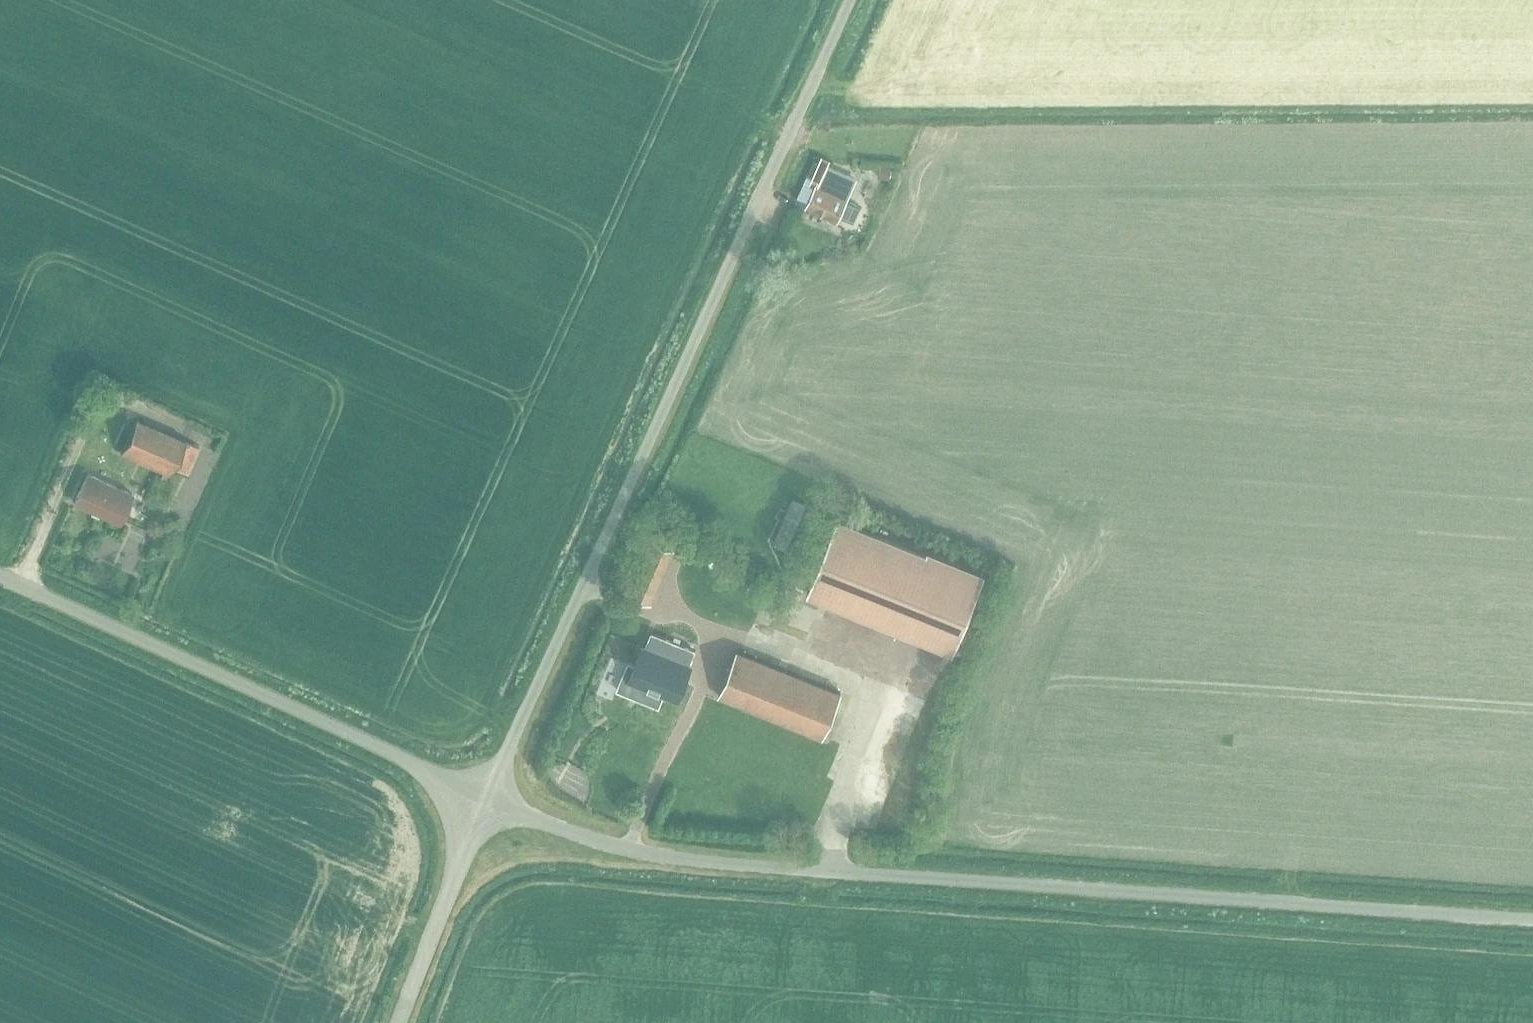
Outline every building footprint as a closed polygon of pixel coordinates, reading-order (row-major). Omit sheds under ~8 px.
[(808,202),(807,204),(837,218),(839,215),(853,222),(861,206),(846,200),(849,194),(850,190),(856,179),(830,167),(828,166),(828,165),(820,161),(813,177),(821,180),(818,186),(816,185),(808,202)] [(189,474),(201,449),(141,421),(135,433),(130,431),(122,450),(128,452),(126,455),(171,476),(175,468),(189,474)] [(79,504),(122,525),(136,496),(93,475),(79,504)] [(807,592),(954,651),(984,576),(837,517),(807,592)] [(631,593),(652,601),(674,549),(654,540),(631,593)] [(642,646),(629,679),(645,685),(643,691),(660,697),(662,692),(677,698),(691,665),(689,664),(695,649),(652,632),(646,647),(642,646)] [(720,695),(822,737),(840,691),(738,650),(720,695)] [(903,744),(915,718),(906,714),(894,740),(903,744)] [(718,770),(733,777),(738,765),(723,759),(718,770)]
